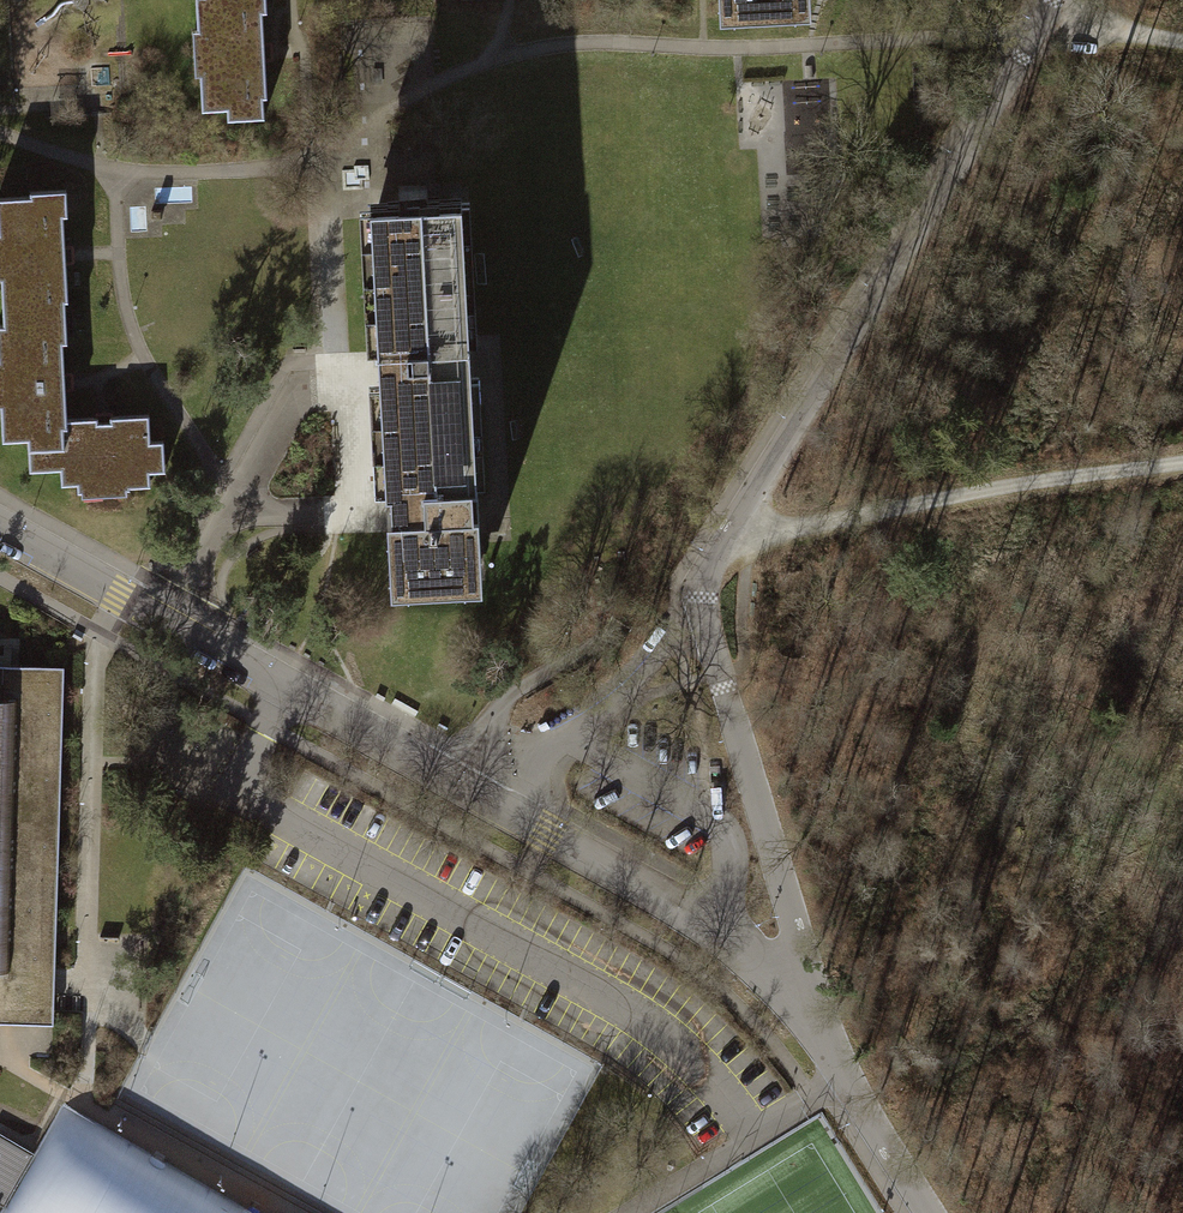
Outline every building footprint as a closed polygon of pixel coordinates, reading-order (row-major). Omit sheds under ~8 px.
[(264,0),(195,0),(197,30),(200,29),(202,73),(199,73),(201,109),(225,108),(226,118),(262,117),(261,97),(265,97),(263,61),(273,61),(273,53),(272,41),(262,41),(261,11),(265,11),(264,0)] [(718,14),(809,10),(808,0),(717,0),(718,14)] [(1,310),(31,309),(31,318),(64,317),(63,299),(66,299),(65,263),(73,263),(72,256),(72,242),(63,243),(62,215),(66,215),(65,188),(27,189),(27,195),(0,196),(0,233),(2,233),(3,277),(0,277),(0,284),(1,310)] [(460,198),(367,204),(384,484),(389,484),(391,509),(384,510),(389,582),(479,577),(475,506),(469,506),(467,481),(477,480),(460,198)] [(64,317),(31,318),(31,309),(1,310),(1,322),(0,322),(0,360),(2,360),(3,401),(0,401),(0,438),(0,439),(28,438),(28,447),(60,446),(60,426),(65,426),(64,419),(63,389),(72,388),(72,382),(72,380),(72,371),(62,372),(61,342),(65,341),(64,317)] [(93,418),(64,419),(65,426),(60,426),(60,446),(28,447),(29,468),(59,467),(60,483),(73,483),(74,491),(82,491),(82,486),(122,484),(122,490),(128,489),(128,486),(149,485),(148,470),(164,470),(163,439),(148,439),(148,414),(110,415),(109,411),(104,412),(101,412),(93,412),(93,418)] [(35,1009),(36,991),(29,991),(30,967),(49,967),(57,665),(0,664),(0,1008),(35,1009)]
